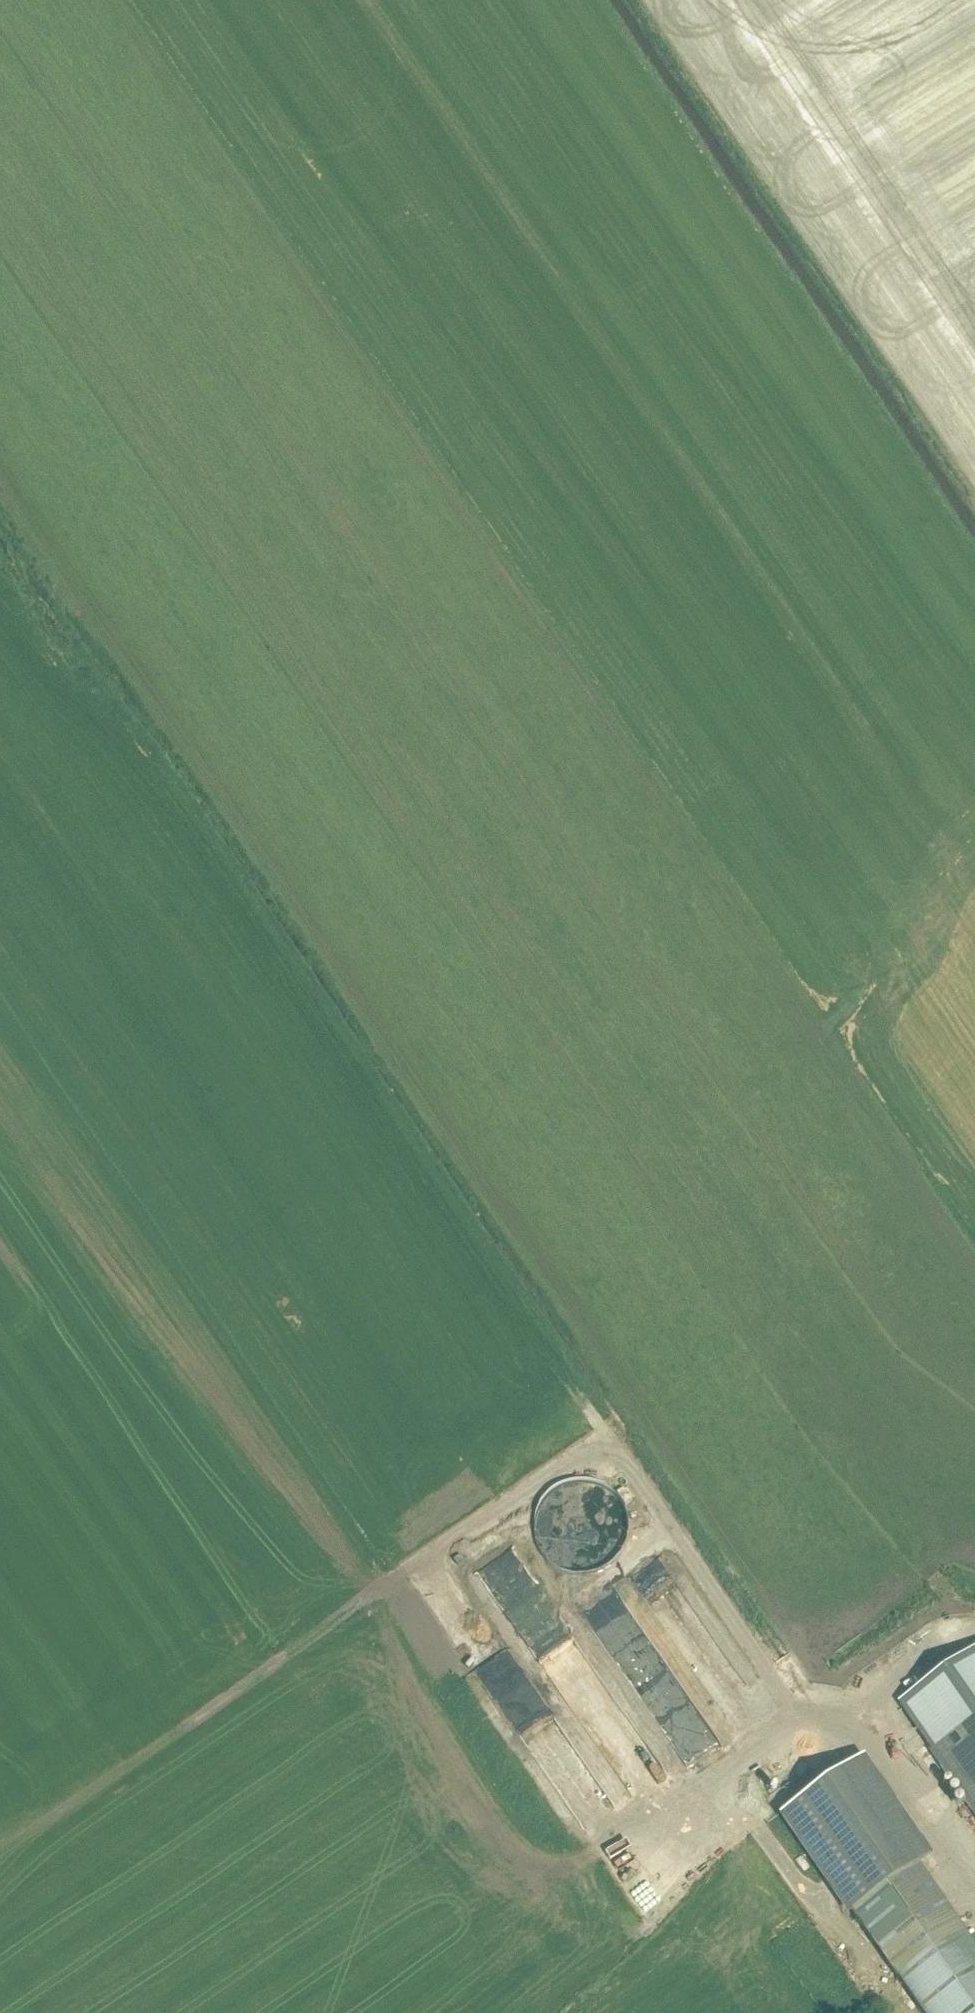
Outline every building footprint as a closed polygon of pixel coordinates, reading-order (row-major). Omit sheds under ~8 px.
[(574,1575),(578,1575),(582,1575),(586,1575),(590,1575),(594,1574),(598,1573),(602,1571),(605,1569),(609,1567),(612,1564),(615,1562),(618,1559),(620,1556),(622,1552),(624,1549),(626,1545),(627,1541),(628,1537),(628,1533),(628,1529),(628,1525),(628,1521),(627,1517),(626,1513),(624,1509),(622,1506),(620,1502),(618,1499),(615,1496),(612,1493),(609,1491),(605,1489),(602,1487),(598,1485),(594,1484),(590,1483),(586,1483),(582,1483),(578,1483),(574,1483),(570,1484),(566,1485),(562,1487),(559,1489),(555,1491),(552,1493),(549,1496),(546,1499),(544,1502),(542,1506),(540,1509),(538,1513),(537,1517),(536,1521),(536,1525),(536,1529),(536,1533),(536,1537),(537,1541),(538,1545),(540,1549),(542,1552),(544,1556),(546,1559),(549,1562),(552,1564),(555,1567),(559,1569),(562,1571),(566,1573),(570,1574),(574,1575)] [(618,1600),(586,1623),(599,1641),(631,1618),(618,1600)] [(899,1706),(974,1815),(974,1652),(899,1706)] [(852,1913),(921,2012),(974,2012),(974,1949),(919,1867),(850,1767),(783,1813),(852,1913)]
